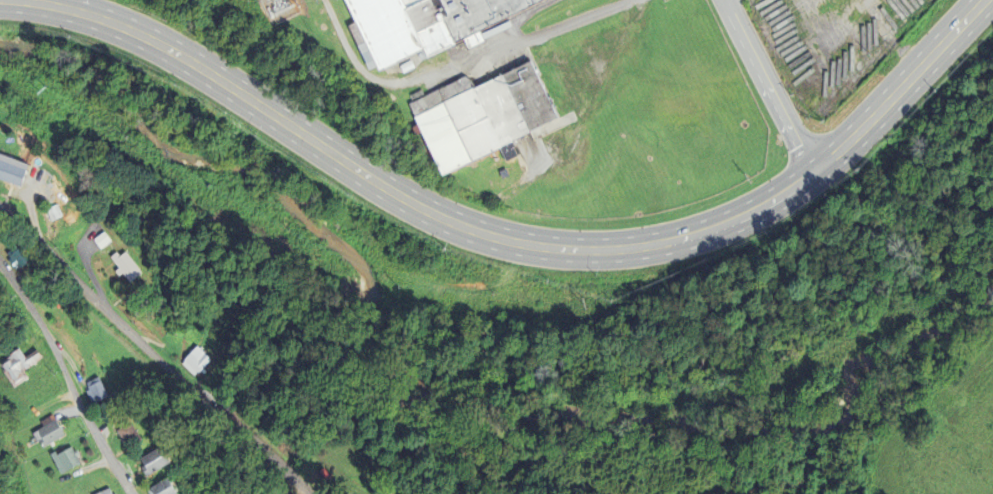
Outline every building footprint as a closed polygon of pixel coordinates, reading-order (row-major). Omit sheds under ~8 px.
[(375,70),(340,0),(542,0),(424,58),(419,48),(375,70)] [(403,103),(462,75),(468,88),(527,61),(554,118),(437,174),(403,103)] [(24,165),(0,157),(0,182),(16,187),(24,165)] [(25,260),(10,244),(0,254),(0,258),(12,272),(25,260)] [(127,284),(139,274),(120,251),(109,261),(127,284)] [(192,375),(207,359),(194,348),(180,364),(192,375)] [(23,379),(18,372),(38,357),(32,349),(18,359),(12,351),(0,359),(0,374),(10,388),(23,379)] [(88,404),(106,395),(98,377),(79,387),(88,404)] [(37,447),(60,436),(51,420),(29,431),(37,447)] [(124,449),(135,441),(124,423),(113,431),(124,449)] [(141,477),(167,462),(157,445),(134,457),(139,467),(136,468),(141,477)] [(56,473),(76,464),(68,447),(48,457),(56,473)] [(172,493),(164,477),(143,487),(146,493),(170,493),(172,493)]
